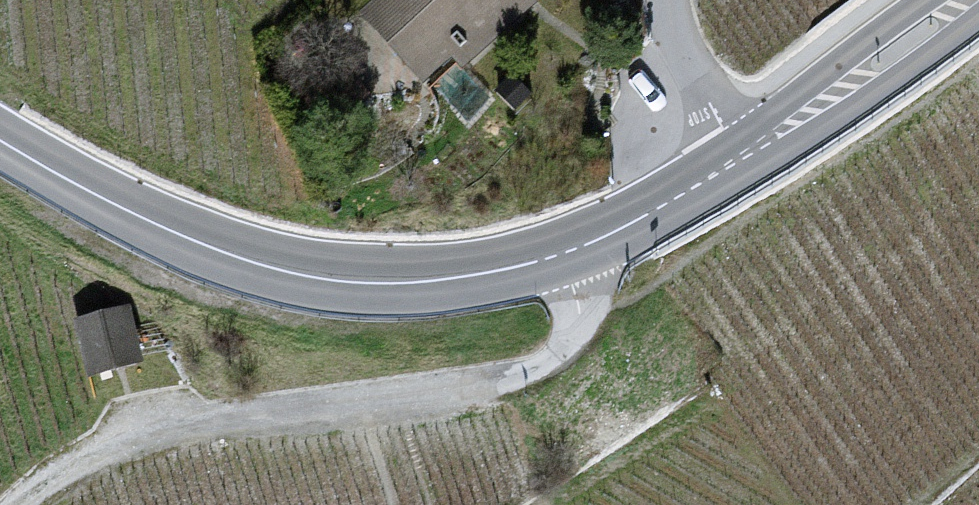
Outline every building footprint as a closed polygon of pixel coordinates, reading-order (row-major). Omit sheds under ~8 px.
[(346,25),(423,119),(556,10),(548,0),(377,0),(346,25)]
